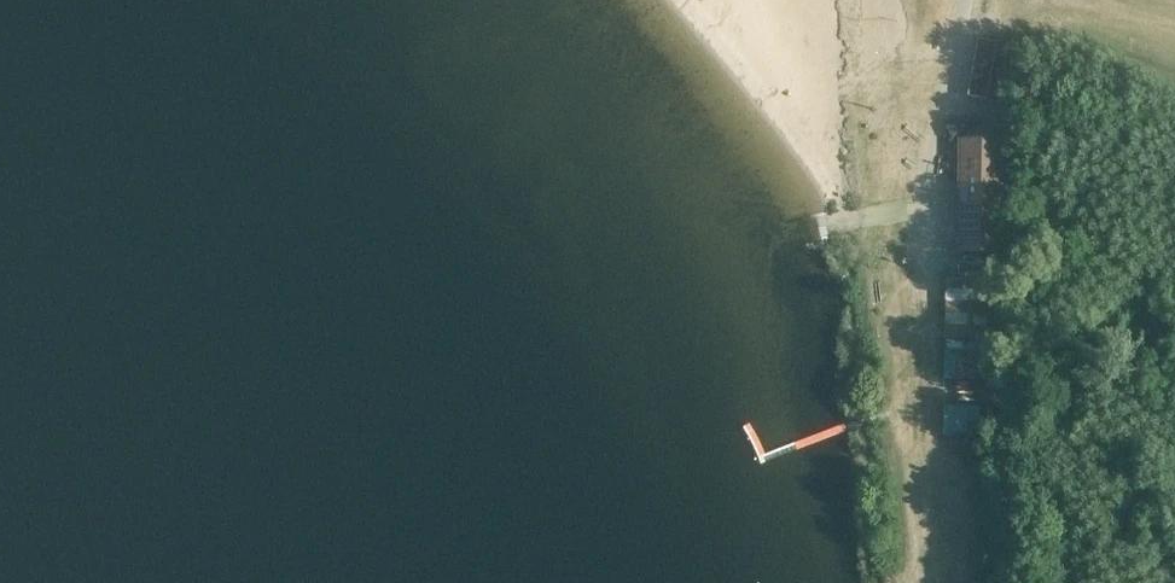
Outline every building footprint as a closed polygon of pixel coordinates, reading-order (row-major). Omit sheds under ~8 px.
[(979,43),(968,99),(986,102),(997,46),(979,43)] [(955,141),(955,248),(955,256),(1001,256),(1001,141),(955,141)] [(940,274),(939,334),(999,335),(1000,275),(940,274)]
